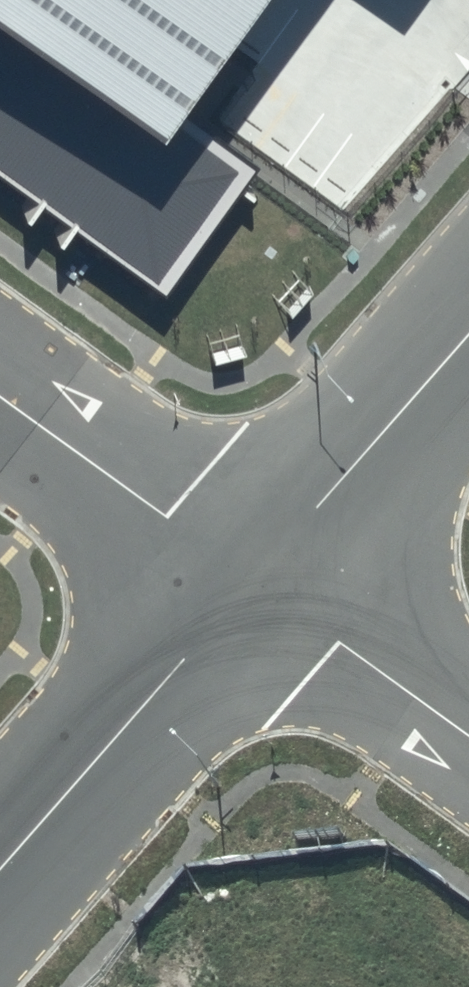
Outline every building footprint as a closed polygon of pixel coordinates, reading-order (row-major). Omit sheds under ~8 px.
[(166,297),(255,173),(188,125),(277,0),(0,0),(0,179),(166,297)]
